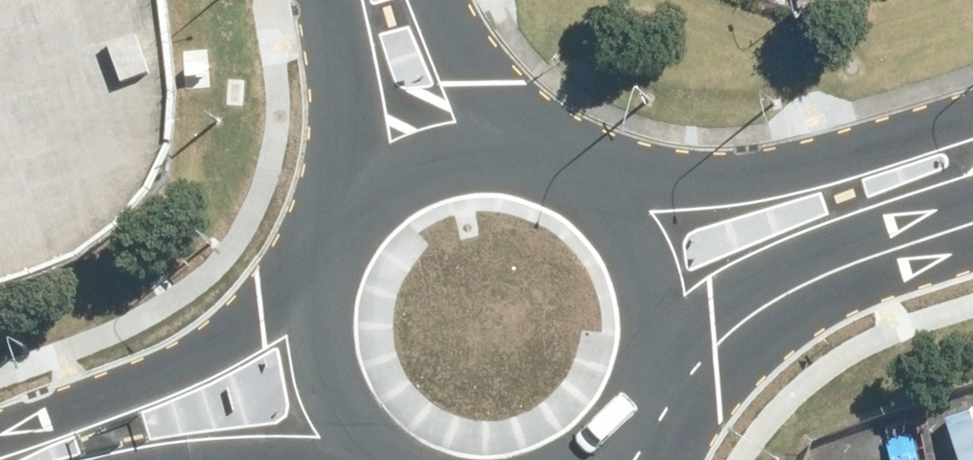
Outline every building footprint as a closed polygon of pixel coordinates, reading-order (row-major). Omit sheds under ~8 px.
[(950,407),(950,409),(928,416),(943,459),(972,459),(972,400),(950,407)]
